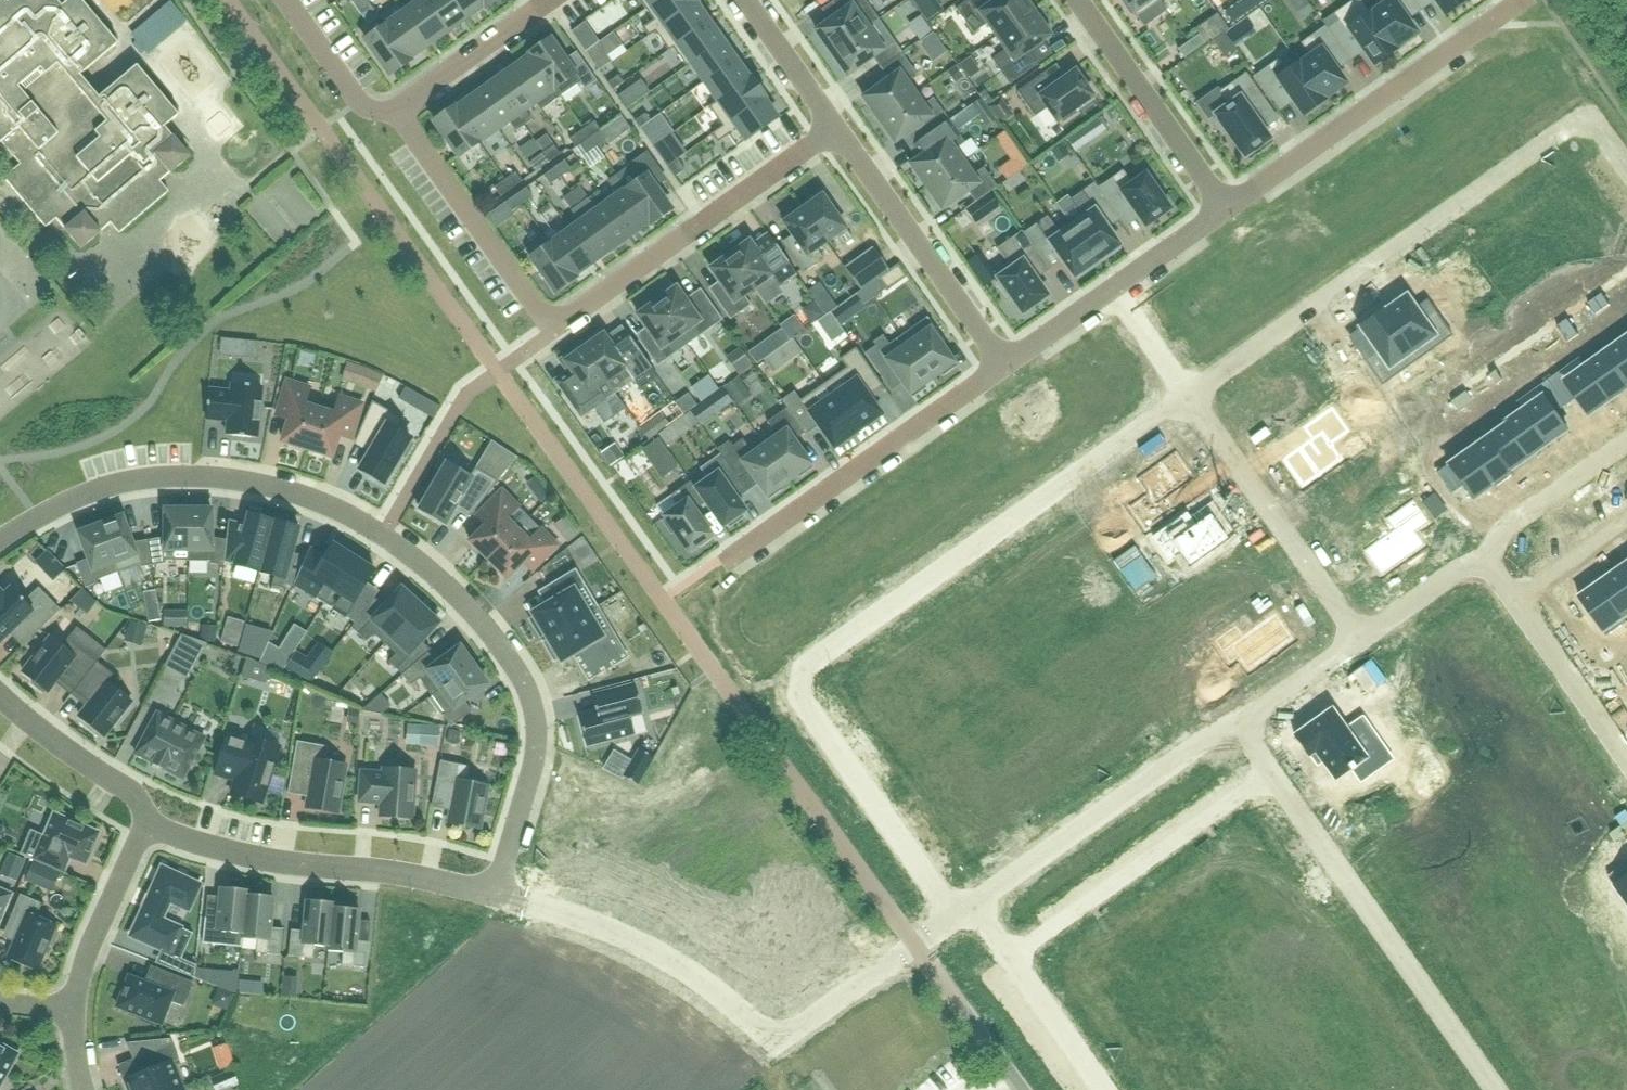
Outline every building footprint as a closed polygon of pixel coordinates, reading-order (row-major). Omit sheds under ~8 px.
[(90,86),(80,75),(118,44),(81,0),(69,0),(62,6),(57,0),(9,0),(7,2),(5,0),(0,0),(0,143),(1,143),(10,154),(90,86)] [(321,12),(316,0),(315,0),(301,6),(307,18),(321,12)] [(414,6),(404,13),(427,45),(446,31),(424,0),(410,0),(414,6)] [(446,31),(465,18),(453,0),(424,0),(446,31)] [(465,18),(483,5),(485,7),(481,0),(453,0),(465,18)] [(645,9),(658,0),(638,0),(645,9)] [(645,9),(653,20),(642,28),(648,36),(655,32),(654,31),(695,3),(697,1),(696,0),(658,0),(645,9)] [(831,53),(877,20),(863,0),(835,0),(832,2),(840,13),(815,31),(831,53)] [(1032,11),(1025,2),(1028,0),(996,0),(994,2),(992,0),(967,0),(955,9),(973,34),(987,24),(996,37),(1032,11)] [(1127,2),(1124,4),(1130,14),(1133,12),(1136,16),(1159,1),(1158,0),(1125,0),(1127,2)] [(1249,12),(1240,0),(1224,12),(1233,24),(1249,12)] [(1370,13),(1360,0),(1352,0),(1321,22),(1325,26),(1345,54),(1358,45),(1373,66),(1396,50),(1395,49),(1370,13)] [(1370,13),(1395,49),(1417,34),(1402,14),(1416,4),(1413,0),(1376,0),(1380,6),(1370,13)] [(1444,16),(1467,0),(1433,0),(1444,16)] [(133,35),(147,52),(184,20),(169,3),(133,35)] [(654,31),(655,32),(668,51),(672,48),(708,22),(695,3),(654,31)] [(1032,11),(996,37),(1005,50),(991,60),(1009,84),(1038,64),(1028,51),(1049,36),(1047,33),(1050,31),(1041,19),(1038,20),(1032,11)] [(409,61),(409,60),(408,58),(427,45),(404,13),(385,27),(409,61)] [(880,69),(901,54),(877,20),(831,53),(847,76),(872,58),(880,69)] [(708,22),(672,48),(686,67),(690,64),(722,41),(708,22)] [(1331,64),(1345,54),(1325,26),(1300,44),(1309,56),(1299,64),(1324,99),(1346,84),(1331,64)] [(389,75),(409,61),(385,27),(365,41),(389,75)] [(947,52),(932,32),(919,41),(918,42),(923,49),(930,44),(940,57),(947,52)] [(1237,52),(1223,33),(1212,41),(1225,60),(1237,52)] [(591,34),(579,43),(585,52),(597,43),(591,34)] [(1176,50),(1183,60),(1205,45),(1198,35),(1176,50)] [(530,54),(560,97),(580,83),(550,40),(530,54)] [(722,41),(690,64),(704,83),(735,60),(722,41)] [(597,44),(586,52),(594,64),(605,56),(597,44)] [(529,55),(531,57),(512,70),(541,110),(560,97),(530,54),(529,55)] [(901,54),(880,69),(888,80),(862,98),(878,120),(914,95),(907,84),(917,77),(909,65),(901,54)] [(980,71),(970,57),(958,65),(968,79),(980,71)] [(1324,99),(1299,64),(1298,63),(1286,71),(1278,59),(1254,76),(1274,105),(1287,95),(1302,116),(1325,100),(1324,99)] [(735,60),(704,83),(717,102),(749,79),(735,60)] [(90,86),(10,154),(20,165),(4,178),(46,228),(55,219),(81,249),(110,224),(119,234),(168,192),(160,182),(190,157),(164,127),(178,115),(136,66),(99,97),(90,86)] [(512,70),(493,83),(523,126),(532,120),(524,109),(535,102),(541,110),(512,70)] [(1076,74),(1074,71),(1051,88),(1042,75),(1017,92),(1034,117),(1047,108),(1057,122),(1060,120),(1062,122),(1076,113),(1074,110),(1092,97),(1084,85),(1087,83),(1079,72),(1076,74)] [(1270,140),(1250,112),(1266,102),(1246,73),(1218,92),(1227,105),(1214,115),(1216,119),(1213,121),(1223,134),(1226,132),(1244,158),(1270,140)] [(618,76),(607,83),(612,90),(623,83),(618,76)] [(749,79),(717,102),(709,108),(722,126),(722,127),(762,98),(763,99),(764,98),(750,78),(749,79)] [(493,83),(475,97),(497,129),(508,121),(516,131),(523,126),(493,83)] [(927,136),(949,121),(941,109),(932,98),(922,105),(914,95),(878,120),(894,143),(920,125),(927,136)] [(455,108),(454,108),(478,142),(497,129),(475,97),(456,110),(455,108)] [(722,127),(722,126),(711,134),(717,142),(728,135),(736,146),(776,118),(763,99),(762,98),(722,127)] [(1013,116),(1001,99),(988,108),(1001,125),(1013,116)] [(458,156),(478,142),(454,108),(434,122),(458,156)] [(645,114),(634,122),(639,128),(650,121),(645,114)] [(916,160),(910,165),(926,187),(966,159),(958,147),(964,143),(949,121),(927,136),(913,146),(921,157),(916,160)] [(594,122),(582,131),(588,139),(590,138),(600,131),(594,122)] [(588,139),(582,131),(569,139),(576,148),(588,139)] [(607,140),(600,131),(590,138),(596,147),(607,140)] [(1088,142),(1080,131),(1066,140),(1074,152),(1088,142)] [(671,135),(653,147),(663,162),(681,149),(671,135)] [(590,138),(579,146),(585,155),(596,147),(590,138)] [(1051,153),(1057,163),(1069,155),(1062,145),(1051,153)] [(560,155),(553,146),(541,154),(548,163),(560,155)] [(529,163),(535,172),(548,163),(541,154),(529,163)] [(1006,180),(1026,166),(1019,156),(998,169),(1006,180)] [(677,159),(666,167),(674,178),(685,170),(677,159)] [(966,159),(926,187),(942,210),(967,192),(975,203),(985,196),(988,193),(996,188),(982,168),(976,173),(966,159)] [(571,170),(564,160),(553,168),(560,177),(571,170)] [(543,175),(549,185),(560,177),(553,168),(543,175)] [(1122,170),(1097,188),(1115,213),(1128,204),(1145,227),(1170,209),(1157,190),(1160,189),(1151,175),(1148,177),(1145,173),(1131,183),(1122,170)] [(522,182),(515,173),(505,180),(511,189),(522,182)] [(624,185),(623,186),(650,224),(670,209),(646,176),(627,189),(624,185)] [(494,188),(501,197),(511,189),(505,180),(494,188)] [(1563,182),(1540,198),(1569,240),(1591,225),(1594,229),(1607,219),(1586,189),(1574,198),(1563,182)] [(1117,215),(1115,213),(1097,188),(1094,183),(1070,200),(1080,213),(1068,222),(1098,264),(1119,249),(1117,247),(1119,245),(1104,224),(1117,215)] [(623,186),(604,199),(630,235),(648,222),(650,224),(623,186)] [(532,197),(526,187),(515,195),(522,204),(532,197)] [(802,209),(826,242),(835,236),(842,246),(852,239),(829,205),(832,203),(822,189),(809,199),(811,202),(802,209)] [(974,203),(974,204),(966,210),(975,224),(998,207),(988,193),(985,196),(974,203)] [(505,203),(511,212),(522,204),(515,195),(505,203)] [(588,198),(579,204),(611,249),(630,235),(604,199),(603,200),(607,204),(597,211),(588,198)] [(567,226),(592,262),(611,249),(579,204),(571,210),(580,223),(570,230),(567,226)] [(816,249),(826,242),(802,209),(783,223),(795,240),(785,248),(803,274),(824,259),(816,249)] [(1098,264),(1068,222),(1056,230),(1047,216),(1023,233),(1044,263),(1046,265),(1058,257),(1073,278),(1075,276),(1077,279),(1098,264)] [(592,262),(567,226),(548,239),(574,276),(592,262)] [(1031,272),(1044,263),(1023,233),(1022,231),(996,249),(1010,269),(996,278),(999,282),(996,284),(1006,297),(1009,295),(1022,314),(1047,296),(1031,272)] [(739,240),(725,250),(729,255),(752,289),(762,304),(778,293),(775,288),(795,274),(767,234),(751,245),(749,241),(742,246),(739,240)] [(548,239),(545,235),(525,250),(555,292),(575,278),(574,276),(548,239)] [(872,247),(844,267),(860,290),(876,279),(888,270),(872,247)] [(752,289),(729,255),(725,250),(712,259),(716,264),(710,269),(722,287),(712,294),(730,320),(751,305),(743,295),(752,289)] [(888,270),(876,279),(885,290),(886,291),(907,275),(899,263),(888,270)] [(864,305),(885,290),(876,279),(860,290),(855,294),(864,305)] [(676,288),(656,301),(680,335),(687,345),(722,320),(704,294),(688,305),(676,288)] [(825,316),(830,312),(833,310),(836,307),(827,294),(815,302),(825,316)] [(1603,295),(1596,299),(1603,310),(1610,306),(1603,295)] [(1400,297),(1381,310),(1417,361),(1452,336),(1434,310),(1422,319),(1414,308),(1405,296),(1401,299),(1400,297)] [(1603,310),(1596,299),(1589,304),(1596,315),(1603,310)] [(680,335),(656,301),(637,315),(649,333),(639,341),(657,366),(687,345),(680,335)] [(831,312),(840,326),(853,316),(843,303),(834,310),(831,312)] [(1381,310),(1358,327),(1376,352),(1363,361),(1381,386),(1417,361),(1381,310)] [(817,322),(821,327),(833,318),(829,313),(817,322)] [(927,318),(901,336),(932,379),(940,373),(942,377),(956,367),(941,345),(945,343),(927,318)] [(1569,342),(1579,335),(1568,319),(1557,326),(1559,329),(1569,342)] [(790,340),(782,329),(748,353),(756,364),(790,340)] [(603,334),(583,348),(615,394),(633,381),(638,388),(656,376),(625,331),(609,342),(603,334)] [(932,379),(901,336),(889,345),(883,336),(873,343),(875,346),(865,354),(882,378),(892,371),(912,398),(926,388),(924,385),(932,379)] [(1602,350),(1605,354),(1605,353),(1626,384),(1626,344),(1621,336),(1602,350)] [(219,354),(230,355),(232,338),(221,337),(219,354)] [(773,373),(801,353),(792,340),(764,361),(773,373)] [(725,358),(739,376),(753,366),(740,347),(725,358)] [(571,351),(558,360),(567,373),(555,382),(561,391),(580,418),(615,394),(583,348),(574,354),(571,351)] [(867,395),(881,385),(855,348),(840,359),(846,368),(825,384),(858,431),(866,426),(868,428),(879,420),(878,417),(881,415),(871,401),(867,395)] [(1586,367),(1610,401),(1626,389),(1626,384),(1605,353),(1605,354),(1587,366),(1586,367)] [(708,383),(724,377),(716,358),(700,365),(708,383)] [(1581,358),(1549,380),(1567,406),(1578,398),(1590,415),(1610,401),(1586,367),(1587,366),(1581,358)] [(1503,380),(1495,370),(1488,374),(1496,385),(1503,380)] [(364,371),(358,389),(375,396),(382,379),(382,378),(364,371)] [(1549,380),(1519,402),(1525,411),(1549,445),(1570,430),(1557,413),(1567,406),(1549,380)] [(304,405),(309,389),(287,382),(276,417),(288,421),(282,442),(307,449),(319,410),(304,405)] [(208,389),(205,418),(227,421),(226,435),(256,438),(261,387),(231,384),(230,391),(208,389)] [(858,431),(825,384),(800,401),(794,392),(781,401),(787,409),(804,433),(805,435),(818,427),(833,449),(837,446),(839,449),(850,441),(849,438),(857,432),(858,431)] [(418,394),(407,387),(400,399),(411,406),(418,394)] [(1472,403),(1464,392),(1458,397),(1465,408),(1472,403)] [(687,395),(675,403),(683,415),(690,411),(696,407),(687,395)] [(1465,408),(1458,397),(1451,402),(1458,413),(1465,408)] [(333,414),(319,410),(307,449),(331,457),(338,436),(350,440),(361,405),(338,398),(333,414)] [(372,402),(359,433),(375,442),(368,453),(359,469),(384,484),(401,455),(405,457),(413,445),(409,442),(410,440),(397,431),(403,420),(372,402)] [(1312,439),(1283,460),(1302,487),(1341,459),(1331,444),(1349,431),(1332,408),(1304,428),(1312,439)] [(777,437),(765,445),(788,481),(796,475),(799,479),(813,469),(793,441),(804,433),(787,409),(767,423),(777,437)] [(1524,411),(1505,424),(1530,458),(1549,445),(1525,411),(1524,411)] [(648,441),(662,431),(652,417),(638,427),(648,441)] [(1505,424),(1486,437),(1511,472),(1511,471),(1530,458),(1505,424)] [(669,427),(658,434),(666,445),(677,437),(669,427)] [(1486,437),(1467,451),(1491,485),(1491,486),(1493,489),(1513,474),(1511,471),(1511,472),(1486,437)] [(788,481),(765,445),(752,454),(742,440),(732,447),(728,442),(717,450),(720,454),(738,480),(749,472),(768,500),(783,490),(780,486),(788,481)] [(1148,494),(1130,507),(1146,530),(1174,510),(1166,499),(1195,478),(1176,451),(1137,479),(1148,494)] [(1467,451),(1436,473),(1451,494),(1462,486),(1472,499),(1491,486),(1491,485),(1467,451)] [(707,480),(694,488),(705,503),(722,527),(725,525),(728,529),(744,518),(741,514),(745,511),(728,488),(738,480),(720,454),(699,469),(707,480)] [(494,462),(486,475),(498,482),(507,470),(494,462)] [(420,507),(419,509),(444,524),(455,506),(471,515),(498,482),(486,475),(475,468),(469,477),(446,464),(428,494),(424,491),(416,504),(420,507)] [(663,522),(671,534),(674,532),(688,551),(697,545),(699,549),(714,539),(694,511),(705,503),(694,488),(690,482),(670,496),(678,507),(664,517),(666,520),(663,522)] [(543,486),(533,493),(540,503),(550,496),(543,486)] [(485,526),(469,542),(488,560),(529,518),(502,491),(481,512),(475,517),(485,526)] [(1395,533),(1365,554),(1382,579),(1425,549),(1416,536),(1430,526),(1414,504),(1387,522),(1395,533)] [(164,538),(148,540),(153,565),(164,563),(164,561),(188,561),(188,551),(188,510),(165,510),(164,538)] [(212,510),(188,510),(188,551),(188,561),(211,561),(211,564),(224,565),(224,562),(226,540),(211,538),(212,510)] [(1189,567),(1228,539),(1210,514),(1196,524),(1186,511),(1151,536),(1168,560),(1179,553),(1189,567)] [(226,540),(224,562),(260,572),(274,521),(248,514),(241,539),(227,535),(226,540)] [(122,517),(100,525),(114,563),(136,555),(141,567),(153,565),(148,540),(132,543),(122,517)] [(529,518),(488,560),(506,578),(521,563),(530,572),(536,567),(556,546),(529,518)] [(274,521),(260,572),(274,576),(271,586),(290,591),(293,585),(305,557),(292,553),(299,528),(274,521)] [(88,559),(76,564),(85,588),(97,584),(96,581),(118,573),(114,563),(100,525),(78,533),(88,559)] [(574,530),(563,538),(567,544),(578,536),(574,530)] [(570,546),(573,553),(586,545),(581,537),(570,546)] [(322,562),(307,553),(305,557),(293,585),(324,604),(354,556),(351,554),(353,552),(338,543),(337,545),(333,543),(322,562)] [(374,569),(354,556),(324,604),(354,623),(374,598),(376,595),(363,588),(374,569)] [(1619,571),(1626,582),(1626,565),(1619,571)] [(597,606),(575,569),(546,587),(554,600),(531,613),(534,617),(530,620),(540,637),(544,634),(546,638),(597,606)] [(1600,584),(1624,618),(1625,618),(1626,616),(1626,582),(1619,571),(1600,584)] [(1579,598),(1592,616),(1581,623),(1596,644),(1626,622),(1626,621),(1625,618),(1624,618),(1600,584),(1579,598)] [(0,592),(0,642),(18,624),(31,638),(59,611),(38,589),(25,602),(11,588),(4,595),(0,592)] [(372,635),(384,645),(420,605),(401,588),(383,607),(374,598),(354,623),(351,628),(366,642),(372,635)] [(384,645),(393,653),(386,661),(401,676),(408,670),(427,653),(430,650),(421,642),(439,623),(420,605),(384,645)] [(588,680),(628,657),(597,606),(546,638),(548,641),(544,643),(554,660),(558,658),(560,662),(575,653),(581,664),(578,665),(588,680)] [(159,622),(157,607),(147,608),(149,623),(159,622)] [(1238,625),(1217,640),(1232,662),(1241,656),(1250,669),(1295,638),(1277,613),(1245,636),(1238,625)] [(124,640),(142,646),(148,626),(130,620),(124,640)] [(50,637),(22,672),(34,681),(32,684),(44,693),(46,690),(48,692),(59,678),(74,690),(97,662),(105,651),(76,629),(61,647),(50,637)] [(188,679),(207,643),(181,635),(164,666),(188,679)] [(284,669),(291,657),(279,649),(269,643),(260,663),(281,673),(284,669)] [(1105,646),(1098,651),(1106,661),(1113,656),(1105,646)] [(435,693),(473,666),(459,647),(437,663),(427,653),(408,670),(415,679),(417,677),(431,696),(435,693)] [(321,668),(295,651),(291,657),(284,669),(308,685),(321,668)] [(1098,651),(1091,656),(1099,666),(1106,661),(1098,651)] [(241,677),(265,684),(271,669),(247,658),(241,677)] [(97,662),(74,690),(89,703),(78,716),(104,736),(131,702),(115,689),(121,681),(97,662)] [(487,685),(473,666),(435,693),(431,696),(445,715),(443,717),(451,727),(472,712),(464,701),(487,685)] [(1067,673),(1060,678),(1067,688),(1074,683),(1067,673)] [(1373,681),(1361,689),(1378,714),(1366,723),(1368,726),(1381,744),(1394,734),(1393,733),(1415,717),(1385,675),(1374,683),(1373,681)] [(634,684),(606,692),(591,695),(595,711),(578,716),(586,746),(634,734),(629,716),(642,713),(634,684)] [(346,696),(351,701),(360,693),(355,687),(346,696)] [(183,779),(204,738),(157,713),(135,754),(153,763),(151,767),(163,773),(165,770),(183,779)] [(1320,717),(1294,736),(1308,756),(1309,755),(1317,766),(1322,762),(1334,780),(1348,770),(1350,772),(1354,769),(1352,767),(1363,759),(1373,773),(1392,760),(1381,744),(1368,726),(1356,735),(1350,726),(1344,730),(1336,718),(1335,718),(1332,714),(1323,721),(1320,717)] [(998,721),(991,726),(999,737),(1006,732),(998,721)] [(248,739),(227,733),(214,774),(235,781),(231,794),(262,803),(265,793),(271,775),(279,746),(248,737),(248,739)] [(338,814),(346,765),(325,762),(328,747),(297,741),(288,789),(308,792),(306,808),(338,814)] [(967,743),(960,748),(967,759),(975,754),(967,743)] [(960,748),(953,753),(960,764),(967,759),(960,748)] [(631,762),(623,776),(623,777),(638,785),(653,758),(639,749),(631,762)] [(479,829),(488,786),(467,782),(470,767),(440,761),(432,802),(451,806),(448,823),(479,829)] [(412,819),(415,770),(383,768),(383,773),(361,772),(359,802),(373,803),(373,801),(381,801),(379,817),(412,819)] [(271,775),(265,793),(283,798),(286,779),(271,775)] [(200,781),(200,801),(217,801),(217,781),(200,781)] [(73,818),(60,813),(59,817),(54,814),(44,836),(30,830),(20,855),(63,873),(69,857),(85,863),(98,833),(71,822),(73,818)] [(767,880),(775,869),(762,859),(724,909),(736,918),(737,917),(742,920),(731,934),(754,951),(784,912),(793,899),(767,880)] [(1609,876),(1626,902),(1626,863),(1609,876)] [(191,933),(157,918),(165,900),(187,910),(199,884),(160,867),(129,936),(180,959),(191,933)] [(248,891),(222,888),(218,919),(205,917),(203,943),(227,946),(228,933),(242,934),(243,934),(247,894),(248,894),(248,891)] [(12,895),(12,894),(0,889),(0,922),(12,895)] [(273,897),(248,894),(247,894),(243,934),(242,934),(242,938),(257,940),(256,953),(280,955),(282,929),(269,928),(273,897)] [(52,946),(58,933),(54,931),(56,927),(34,917),(40,903),(20,895),(4,931),(16,936),(7,957),(37,970),(48,944),(52,946)] [(291,930),(288,956),(313,959),(314,946),(327,947),(332,907),(334,907),(334,903),(307,900),(304,932),(291,930)] [(341,908),(334,907),(332,907),(327,947),(327,951),(343,953),(341,965),(366,968),(368,942),(355,941),(358,910),(357,909),(357,906),(342,904),(341,908)] [(813,934),(784,912),(754,951),(776,968),(787,954),(792,958),(791,959),(801,967),(848,933),(837,917),(813,934)] [(185,961),(180,973),(194,978),(196,966),(185,961)] [(1179,966),(1172,971),(1179,981),(1186,976),(1179,966)] [(157,969),(150,985),(129,977),(117,1007),(142,1017),(140,1021),(155,1027),(157,1022),(162,1024),(170,1002),(184,1007),(194,983),(157,969)] [(238,979),(237,993),(251,994),(252,981),(238,979)] [(1160,979),(1153,984),(1160,995),(1167,990),(1160,979)] [(1153,984),(1146,989),(1153,1000),(1160,995),(1153,984)] [(1121,1006),(1114,1011),(1122,1022),(1129,1017),(1121,1006)] [(1114,1011),(1107,1016),(1115,1027),(1122,1022),(1114,1011)] [(1227,1019),(1217,1026),(1222,1033),(1232,1026),(1227,1019)] [(1232,1026),(1222,1033),(1227,1040),(1238,1033),(1232,1026)] [(183,1087),(173,1062),(179,1059),(172,1043),(133,1059),(139,1074),(124,1080),(128,1089),(175,1089),(183,1087)] [(0,1046),(0,1086),(17,1056),(0,1046)] [(1255,1057),(1244,1064),(1249,1071),(1260,1064),(1255,1057)] [(1260,1064),(1249,1071),(1254,1078),(1265,1071),(1260,1064)] [(210,1079),(215,1089),(226,1089),(238,1085),(232,1071),(210,1079)]
